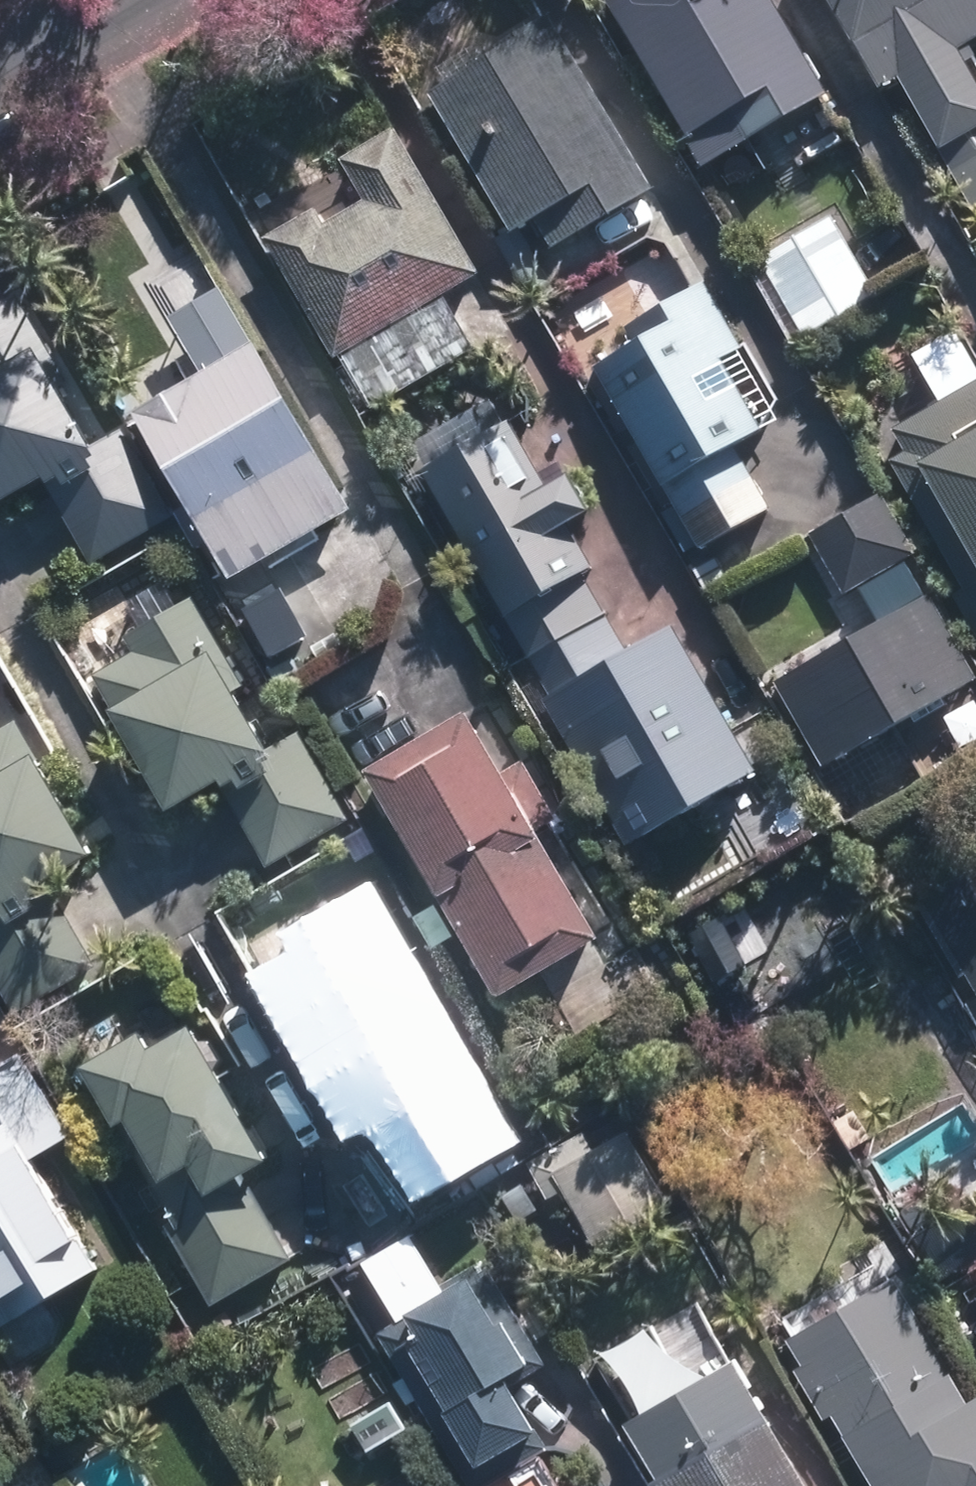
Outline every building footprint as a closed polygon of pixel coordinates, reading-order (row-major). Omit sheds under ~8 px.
[(843,128),(826,97),(828,95),(773,0),(604,0),(703,168),(744,145),(762,175),(843,128)] [(882,90),(900,80),(934,139),(975,215),(975,81),(957,49),(975,38),(975,0),(829,0),(882,90)] [(551,249),(651,191),(551,16),(487,54),(492,61),(433,94),(510,230),(497,237),(534,302),(555,290),(520,227),(534,220),(551,249)] [(480,275),(396,129),(340,160),(363,202),(325,224),(317,210),(266,239),(336,359),(339,356),(370,410),(473,351),(443,297),(480,275)] [(877,294),(832,217),(758,258),(803,336),(877,294)] [(769,508),(732,446),(758,431),(717,363),(740,350),(701,282),(623,328),(632,345),(591,368),(660,487),(663,486),(699,549),(769,508)] [(63,388),(69,384),(18,297),(0,307),(0,506),(46,481),(94,564),(176,517),(125,429),(96,446),(63,388)] [(233,582),(353,513),(256,344),(136,413),(233,582)] [(892,429),(906,455),(893,462),(964,589),(956,593),(975,629),(975,381),(892,429)] [(527,658),(603,614),(583,576),(591,570),(567,527),(587,516),(565,477),(545,488),(507,421),(417,471),(502,622),(505,621),(527,658)] [(912,600),(892,564),(912,552),(877,490),(803,531),(840,596),(858,584),(878,618),(865,627),(852,605),(817,625),(829,647),(769,682),(818,768),(974,678),(925,593),(912,600)] [(280,673),(320,650),(282,586),(243,609),(280,673)] [(135,653),(96,676),(174,812),(221,784),(269,869),(351,822),(300,734),(273,750),(238,691),(244,689),(193,600),(127,639),(135,653)] [(603,614),(527,658),(547,697),(539,701),(622,846),(754,772),(671,627),(625,652),(603,614)] [(491,772),(456,711),(354,770),(488,1000),(590,941),(524,828),(547,815),(514,759),(491,772)] [(18,723),(0,733),(0,988),(17,1017),(99,969),(49,885),(96,858),(18,723)] [(918,909),(962,986),(968,982),(975,997),(975,876),(918,909)] [(364,913),(362,910),(300,944),(311,960),(267,985),(320,1076),(322,1076),(347,1118),(377,1101),(424,1183),(504,1137),(461,1064),(453,1068),(447,1056),(413,999),(421,995),(370,910),(364,913)] [(718,918),(687,935),(713,982),(744,965),(718,918)] [(143,1037),(84,1070),(87,1076),(81,1079),(130,1163),(138,1159),(175,1221),(167,1227),(213,1306),(295,1261),(246,1175),(268,1162),(192,1031),(152,1054),(143,1037)] [(98,1270),(31,1160),(72,1135),(25,1056),(0,1071),(0,1114),(8,1128),(0,1133),(0,1328),(98,1270)] [(597,1247),(670,1205),(630,1134),(599,1152),(587,1132),(530,1164),(550,1200),(566,1192),(597,1247)] [(539,1210),(523,1184),(504,1195),(520,1221),(539,1210)] [(479,1274),(375,1336),(465,1485),(484,1485),(546,1449),(508,1387),(546,1364),(487,1268),(479,1274)] [(896,1280),(790,1342),(805,1367),(796,1373),(824,1421),(833,1417),(874,1485),(975,1485),(975,1400),(969,1404),(896,1280)] [(652,1485),(805,1485),(731,1362),(618,1429),(652,1485)]
